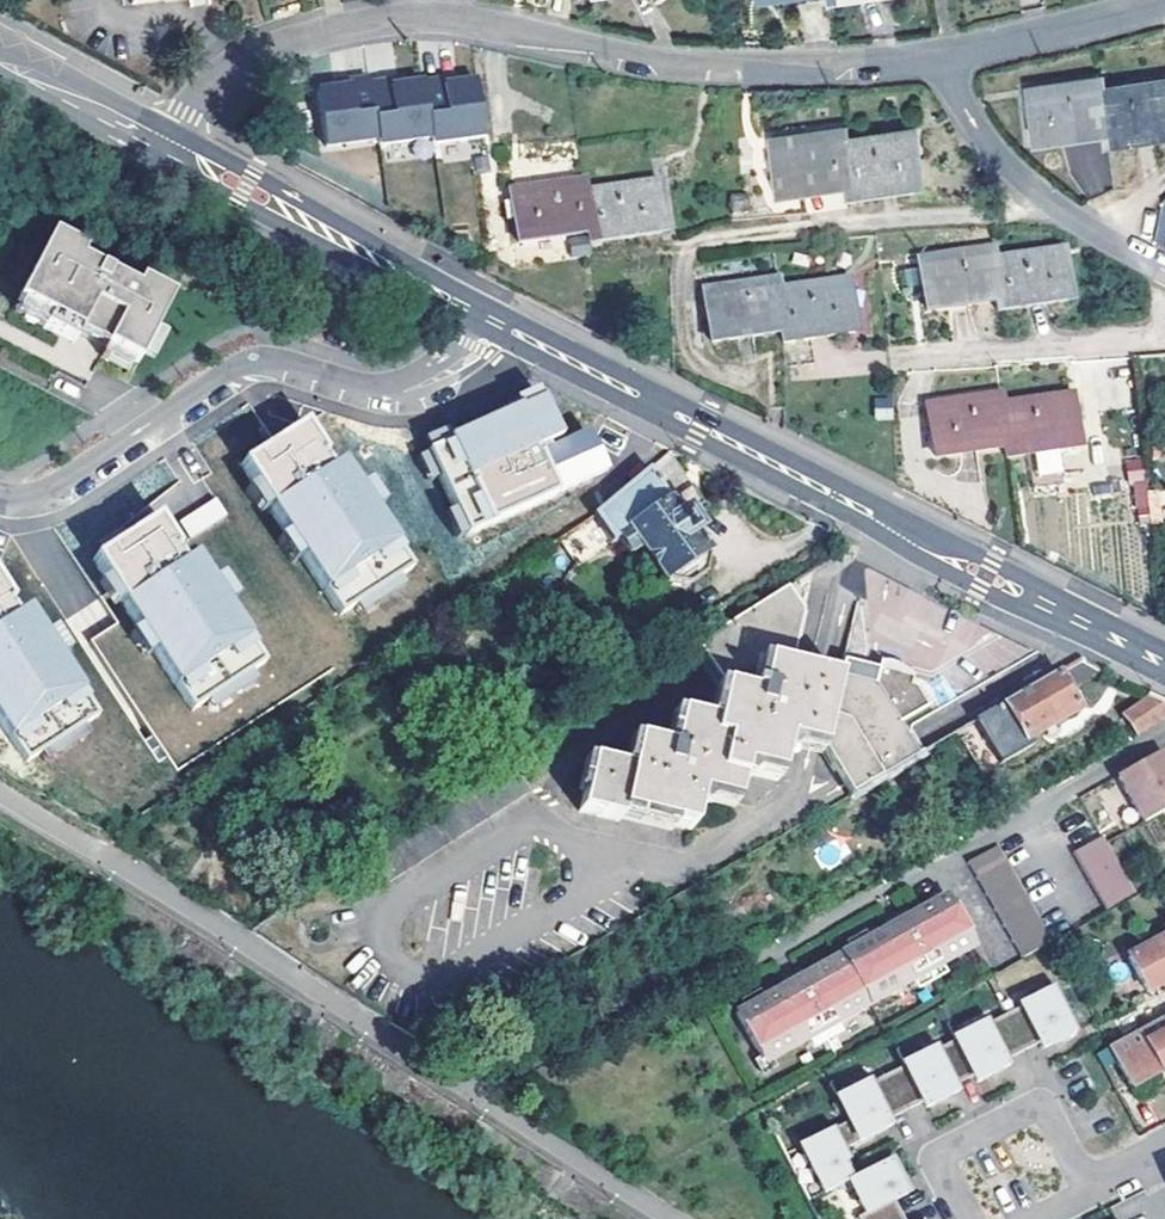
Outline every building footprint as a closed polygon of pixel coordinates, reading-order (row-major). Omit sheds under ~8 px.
[(325,147),(378,140),(371,84),(370,78),(341,82),(334,83),(335,88),(318,91),(325,147)] [(449,80),(423,83),(431,139),(432,145),(485,138),(478,82),(460,84),(459,78),(449,80)] [(379,146),(431,139),(423,83),(406,85),(405,79),(395,81),(371,84),(378,140),(379,146)] [(1100,80),(1109,141),(1164,134),(1164,82),(1105,89),(1103,79),(1100,80)] [(1107,142),(1109,141),(1100,80),(1030,89),(1037,140),(1106,131),(1107,142)] [(844,128),(842,129),(851,192),(923,181),(915,130),(846,141),(844,128)] [(848,192),(851,192),(842,129),(772,139),(780,190),(846,180),(848,192)] [(589,243),(592,243),(581,180),(510,191),(518,244),(587,233),(589,243)] [(584,180),(581,180),(592,243),(661,232),(653,182),(586,192),(584,180)] [(131,364),(135,366),(171,297),(138,281),(134,289),(79,260),(83,252),(50,236),(15,304),(19,306),(46,320),(41,330),(65,342),(72,346),(77,336),(104,350),(131,364)] [(992,251),(990,251),(999,311),(1070,301),(1062,250),(994,260),(992,251)] [(997,312),(999,311),(990,251),(920,262),(928,313),(996,302),(997,312)] [(777,281),(774,282),(782,344),(855,333),(847,283),(778,292),(777,281)] [(781,344),(782,344),(774,282),(706,291),(713,342),(779,333),(781,344)] [(14,316),(41,330),(46,320),(19,306),(14,316)] [(99,360),(126,373),(131,364),(104,350),(99,360)] [(422,437),(459,532),(615,473),(595,423),(568,433),(550,388),(422,437)] [(1003,396),(1001,397),(1010,457),(1026,454),(1031,489),(1063,485),(1058,450),(1079,447),(1072,396),(1005,407),(1003,396)] [(1007,457),(1010,457),(1001,397),(929,408),(937,458),(1006,448),(1007,457)] [(89,643),(176,775),(364,651),(341,616),(414,568),(343,460),(332,468),(304,425),(241,466),(255,486),(219,510),(208,493),(158,526),(151,514),(88,555),(112,591),(98,600),(115,626),(89,643)] [(1134,517),(1148,516),(1143,457),(1129,458),(1134,517)] [(591,523),(576,533),(551,549),(569,573),(597,561),(606,556),(619,571),(631,562),(663,596),(684,599),(702,584),(702,566),(683,546),(686,544),(685,539),(675,528),(688,515),(647,473),(591,523)] [(24,765),(39,756),(84,726),(98,717),(59,659),(44,636),(27,610),(16,617),(7,603),(10,601),(0,586),(0,729),(24,765)] [(789,589),(694,649),(723,690),(715,724),(679,715),(669,750),(633,741),(623,772),(589,764),(575,814),(614,823),(617,816),(686,832),(696,799),(732,806),(742,771),(777,779),(786,743),(810,749),(820,751),(842,785),(849,798),(916,759),(908,746),(901,734),(898,729),(926,712),(916,694),(911,693),(903,690),(897,688),(899,681),(879,675),(875,690),(827,676),(800,668),(793,666),(804,611),(797,600),(789,589)] [(53,630),(44,636),(59,659),(68,653),(53,630)] [(975,725),(999,766),(1034,746),(1029,737),(1071,712),(1061,694),(1099,671),(1082,662),(975,725)] [(913,685),(899,681),(897,688),(903,690),(911,693),(913,685)] [(1148,696),(1124,718),(1144,735),(1164,719),(1164,703),(1148,696)] [(975,725),(957,735),(982,776),(999,766),(975,725)] [(90,735),(84,726),(39,756),(44,765),(90,735)] [(908,746),(916,759),(924,755),(916,741),(909,729),(901,734),(908,746)] [(1162,756),(1119,781),(1145,826),(1164,815),(1164,761),(1162,756)] [(1108,847),(1105,841),(1076,857),(1108,914),(1137,898),(1108,847)] [(1025,961),(1053,945),(998,851),(971,867),(1025,961)] [(945,967),(976,949),(947,899),(737,1017),(763,1063),(773,1064),(812,1043),(824,1047),(841,1038),(846,1028),(845,1025),(914,985),(916,988),(927,990),(945,980),(947,970),(945,967)] [(1134,961),(1152,994),(1164,987),(1164,944),(1134,961)] [(900,1211),(916,1203),(904,1181),(897,1168),(868,1184),(860,1170),(853,1157),(882,1142),(902,1131),(899,1125),(932,1108),(934,1113),(941,1109),(968,1095),(965,1090),(981,1081),(984,1087),(997,1079),(1017,1069),(1014,1063),(1047,1046),(1049,1051),(1058,1046),(1082,1033),(1059,989),(1025,1007),(1027,1010),(994,1027),(993,1025),(960,1042),(961,1046),(946,1054),(944,1051),(911,1069),(912,1072),(879,1089),(878,1087),(846,1105),(859,1129),(809,1155),(835,1202),(846,1196),(858,1218),(904,1218),(900,1211)] [(1109,1053),(1132,1094),(1164,1075),(1164,1022),(1109,1053)] [(777,1072),(773,1064),(763,1063),(756,1067),(764,1080),(777,1072)]
